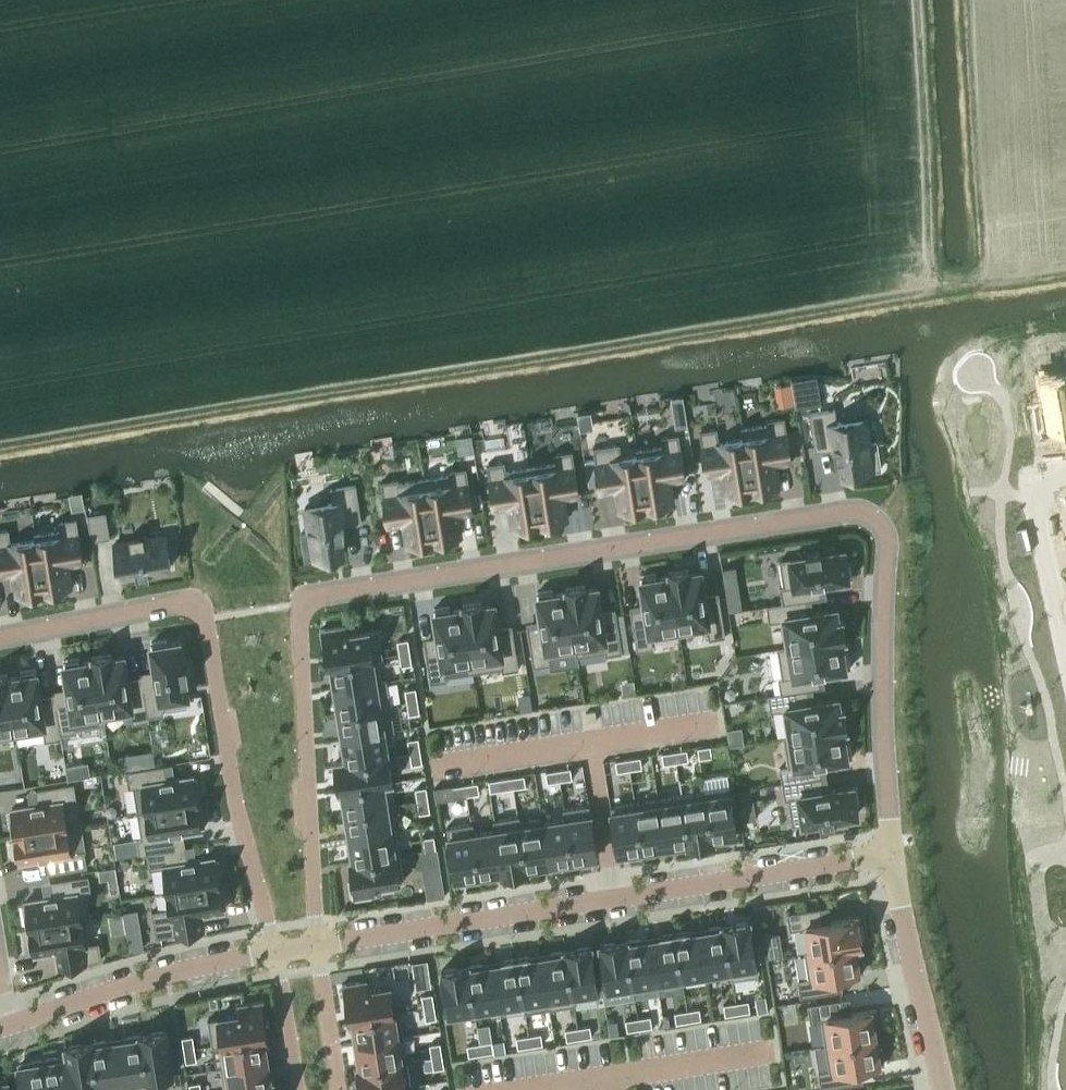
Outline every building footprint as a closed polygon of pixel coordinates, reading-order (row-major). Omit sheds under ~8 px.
[(1049,378),(1053,403),(1040,405),(1044,431),(1065,427),(1065,375),(1049,378)] [(819,392),(795,395),(797,409),(821,405),(819,392)] [(835,409),(810,412),(815,451),(834,448),(835,457),(840,457),(841,463),(842,475),(852,473),(881,468),(876,442),(869,443),(865,418),(837,422),(835,409)] [(685,411),(673,413),(675,425),(687,423),(685,411)] [(768,424),(741,428),(743,439),(752,493),(776,489),(775,485),(779,485),(776,464),(775,457),(790,455),(784,418),(767,420),(768,424)] [(716,428),(699,431),(705,468),(721,466),(722,473),(725,493),(729,492),(729,496),(752,493),(743,439),(719,442),(716,428)] [(662,444),(636,448),(637,455),(645,510),(670,506),(669,502),(673,501),(670,481),(668,474),(684,472),(678,435),(661,437),(662,444)] [(619,444),(593,448),(599,485),(615,483),(616,490),(619,510),(623,509),(623,513),(645,510),(637,455),(621,458),(619,444)] [(556,463),(531,467),(540,526),(563,523),(563,519),(567,518),(563,498),(562,491),(578,489),(572,452),(555,454),(556,463)] [(504,462),(487,465),(493,502),(508,500),(509,506),(513,527),(516,526),(517,530),(540,526),(531,467),(506,471),(504,462)] [(449,475),(424,479),(434,543),(457,539),(457,536),(460,535),(457,515),(456,508),(471,505),(466,468),(449,471),(449,475)] [(398,479),(381,482),(387,519),(402,516),(403,523),(406,544),(410,543),(411,547),(434,543),(424,479),(398,483),(398,479)] [(308,532),(301,533),(305,560),(334,555),(343,554),(341,542),(340,536),(345,535),(343,526),(361,523),(355,485),(330,489),(332,503),(304,507),(308,532)] [(109,537),(105,512),(88,515),(92,540),(109,537)] [(34,534),(35,540),(43,594),(68,590),(67,586),(71,585),(68,565),(83,563),(76,519),(59,522),(61,530),(34,534)] [(43,594),(35,540),(11,543),(8,529),(0,531),(0,576),(14,574),(17,594),(21,593),(21,597),(43,594)] [(150,573),(149,569),(170,566),(166,535),(144,539),(143,534),(130,537),(130,541),(114,543),(119,574),(137,571),(137,575),(150,573)] [(806,556),(779,560),(784,586),(780,587),(783,603),(783,604),(805,600),(821,598),(819,583),(826,582),(826,581),(852,577),(850,561),(845,562),(843,550),(821,554),(820,549),(806,552),(806,556)] [(735,565),(722,567),(729,611),(742,609),(735,565)] [(671,571),(669,572),(669,576),(671,575),(680,628),(707,624),(709,638),(725,636),(719,597),(705,599),(704,592),(703,592),(700,571),(688,572),(688,569),(671,571)] [(644,609),(631,611),(637,649),(653,647),(652,638),(680,634),(680,628),(671,575),(669,576),(656,578),(656,573),(640,575),(644,601),(643,601),(644,609)] [(584,585),(565,588),(566,592),(575,650),(576,656),(605,651),(606,654),(622,652),(616,613),(602,616),(601,608),(600,608),(597,587),(585,589),(584,585)] [(541,625),(528,628),(534,666),(550,663),(551,669),(578,664),(576,656),(575,650),(566,592),(553,594),(552,589),(537,592),(541,618),(540,618),(541,625)] [(783,603),(767,605),(769,621),(783,619),(788,646),(788,648),(841,640),(845,639),(842,620),(838,621),(836,609),(815,613),(815,612),(807,613),(805,600),(783,604),(783,603)] [(481,601),(462,604),(463,608),(473,672),(502,667),(502,671),(518,668),(512,630),(499,632),(498,624),(497,625),(493,603),(482,605),(481,601)] [(438,642),(424,644),(431,682),(446,680),(446,676),(473,672),(463,608),(450,610),(449,606),(434,608),(438,634),(437,634),(438,642)] [(344,625),(320,629),(323,648),(325,648),(328,664),(377,656),(377,658),(383,657),(378,630),(347,635),(347,633),(345,633),(344,625)] [(408,639),(397,640),(399,653),(410,651),(408,639)] [(141,678),(141,682),(142,682),(148,716),(164,714),(162,705),(188,701),(185,679),(189,679),(187,664),(183,664),(179,642),(167,644),(166,640),(151,642),(155,668),(154,668),(155,676),(141,678)] [(788,646),(777,648),(778,650),(782,677),(778,677),(781,693),(807,689),(819,687),(817,674),(825,672),(824,672),(851,667),(848,652),(843,653),(841,640),(788,648),(788,646)] [(410,651),(399,653),(401,665),(412,664),(410,651)] [(148,720),(148,716),(142,682),(141,682),(129,684),(128,676),(127,677),(123,655),(112,657),(111,653),(92,656),(93,660),(95,660),(103,713),(130,709),(132,723),(148,720)] [(377,656),(328,664),(330,680),(333,679),(335,688),(381,681),(381,680),(377,658),(377,656)] [(105,723),(103,713),(95,660),(93,660),(80,662),(79,657),(64,660),(68,686),(67,686),(68,694),(53,696),(54,699),(55,699),(60,734),(76,732),(76,728),(105,723)] [(7,673),(6,674),(15,731),(43,726),(45,740),(61,738),(60,734),(55,699),(54,699),(42,701),(40,694),(39,694),(35,668),(20,670),(20,675),(11,677),(11,673),(7,673)] [(15,731),(6,674),(0,675),(0,733),(15,731)] [(336,697),(333,698),(336,713),(390,705),(386,679),(381,680),(381,681),(335,688),(336,697)] [(416,688),(405,690),(407,702),(418,700),(416,688)] [(781,693),(768,695),(771,711),(785,709),(789,736),(790,738),(843,729),(847,729),(844,710),(840,710),(838,699),(817,702),(817,701),(809,702),(807,689),(781,693)] [(418,700),(407,702),(409,715),(420,713),(418,700)] [(390,705),(336,713),(338,729),(341,729),(342,738),(384,731),(384,732),(394,731),(390,705)] [(789,766),(780,767),(782,783),(821,777),(819,763),(826,762),(826,761),(852,757),(850,742),(845,742),(843,729),(790,738),(789,736),(784,737),(784,739),(789,766)] [(344,746),(341,747),(343,761),(344,763),(388,755),(384,732),(384,731),(342,738),(344,746)] [(418,738),(407,740),(409,752),(420,750),(418,738)] [(710,745),(698,748),(699,758),(712,756),(710,745)] [(674,751),(676,762),(688,760),(687,749),(674,751)] [(420,750),(409,752),(411,765),(422,763),(420,750)] [(674,751),(662,753),(663,764),(676,762),(674,751)] [(343,761),(335,762),(338,780),(340,780),(342,788),(383,782),(392,781),(388,755),(344,763),(343,761)] [(640,756),(628,758),(630,769),(642,767),(640,756)] [(628,758),(615,760),(617,771),(630,769),(628,758)] [(88,761),(66,765),(68,778),(90,774),(88,761)] [(163,766),(126,771),(129,787),(134,787),(137,811),(146,809),(147,810),(201,802),(197,779),(193,779),(193,776),(166,780),(163,766)] [(571,768),(558,770),(560,780),(572,778),(571,768)] [(558,770),(545,772),(547,782),(560,780),(558,770)] [(524,775),(512,777),(513,788),(526,786),(524,775)] [(499,779),(488,781),(490,791),(501,790),(513,788),(512,777),(499,779)] [(821,777),(782,783),(785,799),(789,798),(793,824),(819,820),(820,825),(835,822),(834,818),(856,814),(854,802),(859,802),(857,786),(831,790),(831,789),(823,790),(821,777)] [(343,797),(340,797),(343,813),(387,806),(387,804),(383,782),(342,788),(343,797)] [(477,782),(465,784),(467,795),(479,793),(477,782)] [(8,813),(12,836),(66,827),(62,802),(76,800),(74,784),(37,789),(39,804),(12,808),(12,812),(8,813)] [(465,784),(452,786),(454,797),(467,795),(465,784)] [(426,787),(415,788),(417,801),(428,799),(426,787)] [(751,787),(737,790),(738,800),(753,798),(751,787)] [(729,788),(704,791),(712,841),(727,838),(726,836),(736,834),(729,788)] [(704,791),(681,795),(689,844),(712,841),(704,791)] [(681,795),(658,799),(665,845),(674,844),(675,847),(689,844),(681,795)] [(428,799),(417,801),(419,814),(430,812),(428,799)] [(658,799),(635,802),(643,852),(657,850),(656,847),(665,845),(658,799)] [(142,837),(137,838),(139,855),(148,854),(148,853),(176,849),(176,848),(174,834),(201,829),(201,826),(204,825),(201,802),(147,810),(146,809),(137,811),(142,837)] [(635,802),(610,806),(618,853),(628,851),(628,854),(643,852),(635,802)] [(387,806),(343,813),(345,828),(348,828),(349,837),(396,830),(392,803),(387,804),(387,806)] [(563,809),(564,819),(566,819),(573,863),(587,861),(587,858),(597,856),(589,805),(563,809)] [(501,874),(526,870),(518,821),(520,821),(519,816),(493,819),(495,830),(496,830),(503,871),(501,871),(501,874)] [(543,817),(520,821),(518,821),(526,870),(541,868),(540,865),(549,864),(543,823),(544,822),(543,817)] [(564,819),(544,822),(543,823),(549,864),(558,862),(559,865),(573,863),(566,819),(564,819)] [(466,880),(480,877),(473,833),(474,833),(472,823),(447,827),(455,878),(465,877),(466,880)] [(70,852),(66,827),(12,836),(16,859),(20,858),(20,862),(47,858),(50,872),(87,866),(84,850),(70,852)] [(351,846),(348,846),(351,862),(400,855),(396,830),(349,837),(351,846)] [(480,877),(494,875),(494,872),(501,871),(503,871),(496,830),(495,830),(474,833),(473,833),(480,877)] [(434,836),(423,838),(425,850),(436,848),(434,836)] [(176,849),(148,853),(148,854),(150,869),(164,866),(168,892),(222,883),(218,860),(215,861),(214,857),(187,861),(185,847),(176,848),(176,849)] [(436,848),(425,850),(427,863),(438,861),(436,848)] [(400,855),(351,862),(353,879),(351,879),(354,898),(378,894),(376,886),(378,886),(378,884),(404,880),(400,855)] [(23,905),(27,928),(85,919),(85,920),(90,919),(86,892),(91,892),(88,876),(51,882),(53,896),(26,900),(27,904),(23,905)] [(171,909),(151,912),(156,937),(198,930),(205,929),(202,914),(223,911),(222,907),(226,906),(222,883),(168,892),(171,909)] [(809,951),(810,951),(810,953),(856,946),(862,945),(858,917),(822,923),(820,908),(787,913),(790,929),(806,927),(809,951)] [(141,909),(126,911),(132,951),(147,948),(141,909)] [(89,944),(85,920),(85,919),(27,928),(30,951),(34,950),(35,954),(55,951),(58,966),(101,959),(99,942),(89,944)] [(726,927),(725,928),(732,974),(730,974),(731,980),(758,975),(750,921),(733,923),(725,925),(726,927)] [(709,930),(700,931),(707,973),(705,973),(706,978),(730,974),(732,974),(725,928),(726,927),(725,925),(709,927),(709,930)] [(689,930),(675,932),(682,977),(705,973),(707,973),(700,931),(690,933),(689,930)] [(661,938),(651,939),(658,981),(682,977),(675,932),(660,935),(661,938)] [(640,938),(626,940),(627,943),(633,985),(635,996),(660,993),(658,981),(651,939),(641,941),(640,938)] [(616,942),(600,945),(603,964),(607,989),(633,985),(627,943),(626,940),(616,942)] [(567,953),(566,953),(574,999),(575,999),(599,995),(591,946),(575,949),(567,950),(567,953)] [(857,956),(856,946),(810,953),(810,951),(804,952),(808,978),(798,980),(801,996),(833,991),(831,976),(863,971),(861,956),(857,956)] [(551,955),(542,957),(548,998),(546,998),(548,1009),(575,1004),(575,999),(574,999),(566,953),(567,953),(567,950),(551,952),(551,955)] [(531,956),(517,958),(524,1002),(523,1002),(525,1012),(548,1009),(546,998),(548,998),(542,957),(531,958),(531,956)] [(502,963),(493,964),(499,1006),(501,1016),(525,1012),(523,1002),(524,1002),(517,958),(502,960),(502,963)] [(427,960),(413,962),(417,987),(431,985),(427,960)] [(482,963),(466,966),(466,969),(468,968),(475,1010),(476,1010),(499,1006),(493,964),(482,966),(482,963)] [(458,967),(441,970),(449,1019),(476,1015),(476,1010),(475,1010),(468,968),(466,969),(466,966),(458,967)] [(347,1003),(350,1019),(394,1012),(394,1011),(390,986),(369,990),(369,988),(367,988),(365,980),(341,984),(344,1003),(347,1003)] [(421,995),(423,1008),(434,1006),(432,993),(421,995)] [(239,1014),(208,1019),(212,1045),(212,1047),(222,1045),(222,1044),(263,1037),(262,1028),(264,1027),(263,1020),(266,1019),(263,1000),(239,1004),(241,1012),(239,1012),(239,1014)] [(748,1000),(736,1002),(738,1013),(750,1011),(748,1000)] [(821,1019),(825,1045),(876,1037),(874,1025),(878,1025),(875,1009),(843,1014),(840,1000),(808,1005),(811,1021),(821,1019)] [(725,1015),(738,1013),(736,1002),(723,1004),(725,1015)] [(436,1019),(434,1006),(423,1008),(425,1020),(436,1019)] [(699,1008),(687,1010),(688,1021),(701,1019),(699,1008)] [(355,1034),(356,1043),(398,1037),(398,1038),(403,1037),(399,1010),(394,1011),(394,1012),(350,1019),(352,1035),(355,1034)] [(676,1023),(688,1021),(687,1010),(674,1012),(676,1023)] [(650,1016),(638,1018),(640,1028),(652,1026),(650,1016)] [(627,1030),(640,1028),(638,1018),(625,1020),(627,1030)] [(590,1025),(577,1027),(579,1038),(592,1036),(590,1025)] [(567,1040),(579,1038),(577,1027),(565,1029),(567,1040)] [(144,1034),(141,1035),(148,1079),(149,1079),(174,1075),(167,1031),(149,1033),(144,1034)] [(541,1033),(528,1035),(530,1046),(543,1044),(541,1033)] [(126,1040),(116,1041),(124,1088),(149,1084),(150,1084),(149,1079),(148,1079),(141,1035),(138,1035),(125,1037),(126,1040)] [(184,1050),(195,1048),(193,1035),(182,1037),(184,1050)] [(517,1048),(530,1046),(528,1035),(516,1037),(517,1048)] [(222,1045),(212,1047),(215,1067),(220,1066),(226,1066),(226,1067),(267,1060),(265,1051),(268,1051),(266,1037),(266,1036),(263,1037),(222,1044),(222,1045)] [(355,1053),(357,1069),(402,1062),(402,1060),(398,1038),(398,1037),(356,1043),(358,1052),(355,1053)] [(877,1048),(876,1037),(825,1045),(829,1070),(819,1072),(821,1088),(853,1083),(851,1068),(884,1063),(881,1047),(877,1048)] [(90,1042),(91,1045),(92,1045),(99,1089),(108,1089),(124,1088),(116,1041),(107,1042),(107,1040),(92,1042),(90,1042)] [(492,1041),(479,1043),(481,1054),(494,1052),(492,1041)] [(65,1046),(67,1055),(67,1058),(68,1058),(73,1089),(99,1089),(92,1045),(91,1045),(90,1042),(84,1043),(66,1046),(65,1046)] [(430,1044),(432,1056),(443,1055),(441,1042),(430,1044)] [(468,1056),(481,1054),(479,1043),(467,1045),(468,1056)] [(186,1062),(197,1061),(195,1048),(184,1050),(186,1062)] [(445,1067),(443,1055),(432,1056),(434,1069),(445,1067)] [(43,1059),(48,1089),(73,1089),(68,1058),(67,1058),(60,1059),(59,1056),(43,1059)] [(18,1065),(22,1089),(48,1089),(43,1059),(28,1061),(29,1064),(18,1065)] [(364,1089),(384,1089),(411,1086),(407,1059),(402,1060),(402,1062),(357,1069),(360,1085),(363,1085),(364,1089)] [(220,1066),(221,1068),(224,1089),(230,1089),(274,1083),(271,1069),(268,1069),(267,1060),(226,1067),(226,1066),(220,1066)] [(8,1081),(0,1082),(0,1089),(9,1089),(8,1081)] [(200,1082),(189,1084),(190,1089),(201,1089),(200,1082)]
